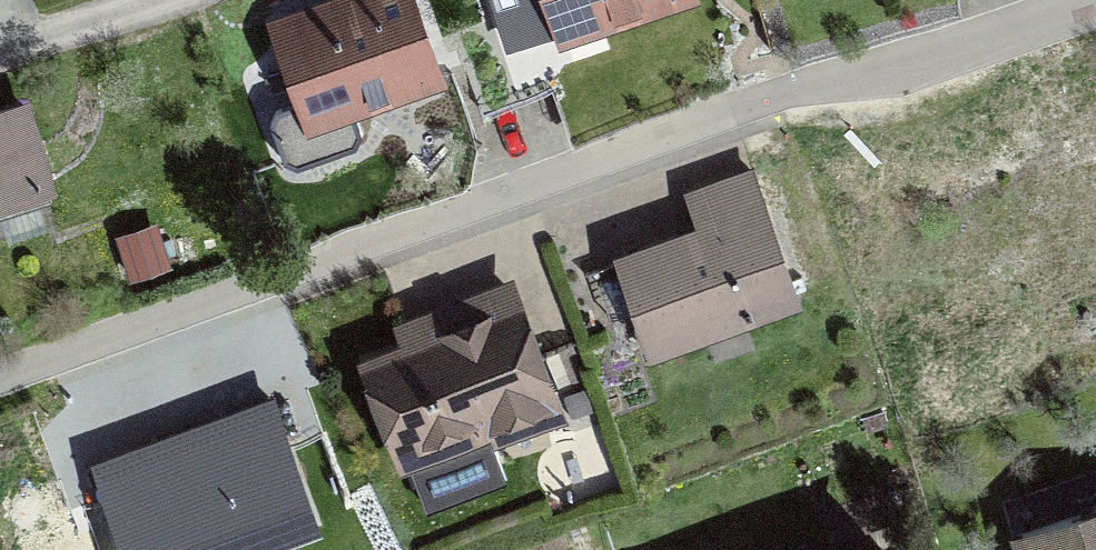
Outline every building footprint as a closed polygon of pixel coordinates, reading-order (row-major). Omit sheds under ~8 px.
[(349,105),(436,74),(410,0),(350,0),(277,26),(304,102),(310,118),(347,105),(349,105)] [(562,32),(658,0),(552,0),(562,32)] [(487,23),(517,101),(552,87),(522,9),(487,23)] [(347,105),(310,118),(304,102),(278,111),(273,123),(287,166),(255,178),(281,251),(468,183),(477,139),(464,103),(356,141),(359,134),(349,105),(347,105)] [(0,112),(0,199),(47,184),(22,105),(0,112)] [(621,260),(652,344),(793,293),(752,171),(691,193),(704,230),(621,260)] [(125,252),(132,274),(164,264),(157,242),(125,252)] [(426,329),(416,336),(414,345),(369,362),(428,509),(505,479),(489,438),(556,412),(508,288),(445,311),(452,330),(441,334),(426,329)] [(92,466),(122,549),(133,549),(187,531),(194,549),(270,549),(318,533),(271,402),(92,466)] [(1027,549),(1095,549),(1095,508),(1022,534),(1027,549)]
